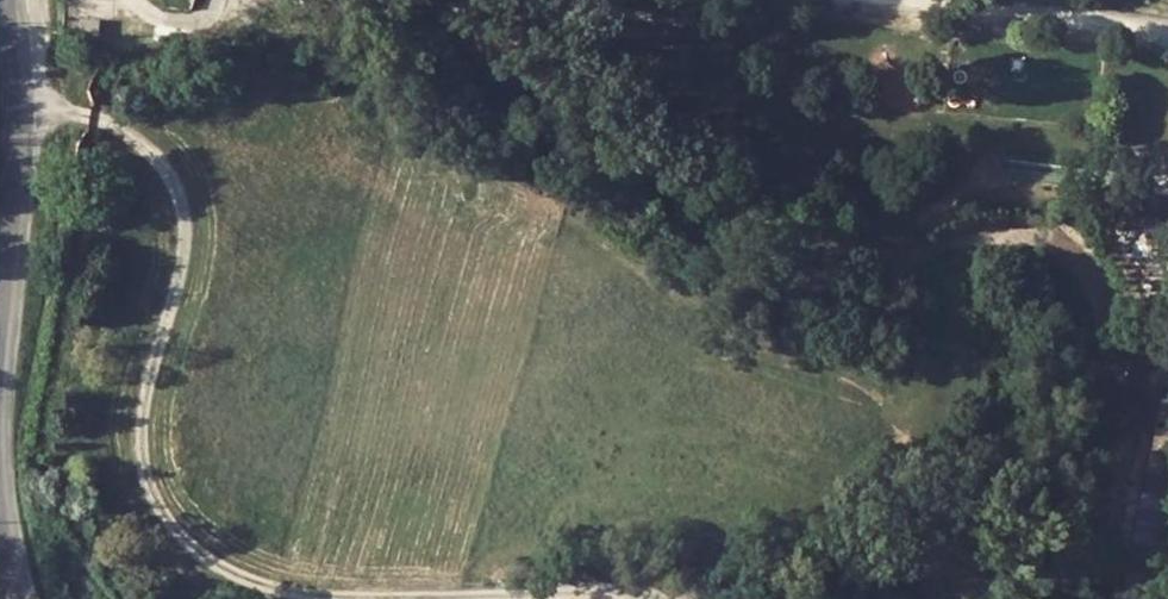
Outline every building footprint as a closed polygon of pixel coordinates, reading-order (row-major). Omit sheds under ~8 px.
[(82,36),(99,38),(100,21),(82,20),(82,36)]
